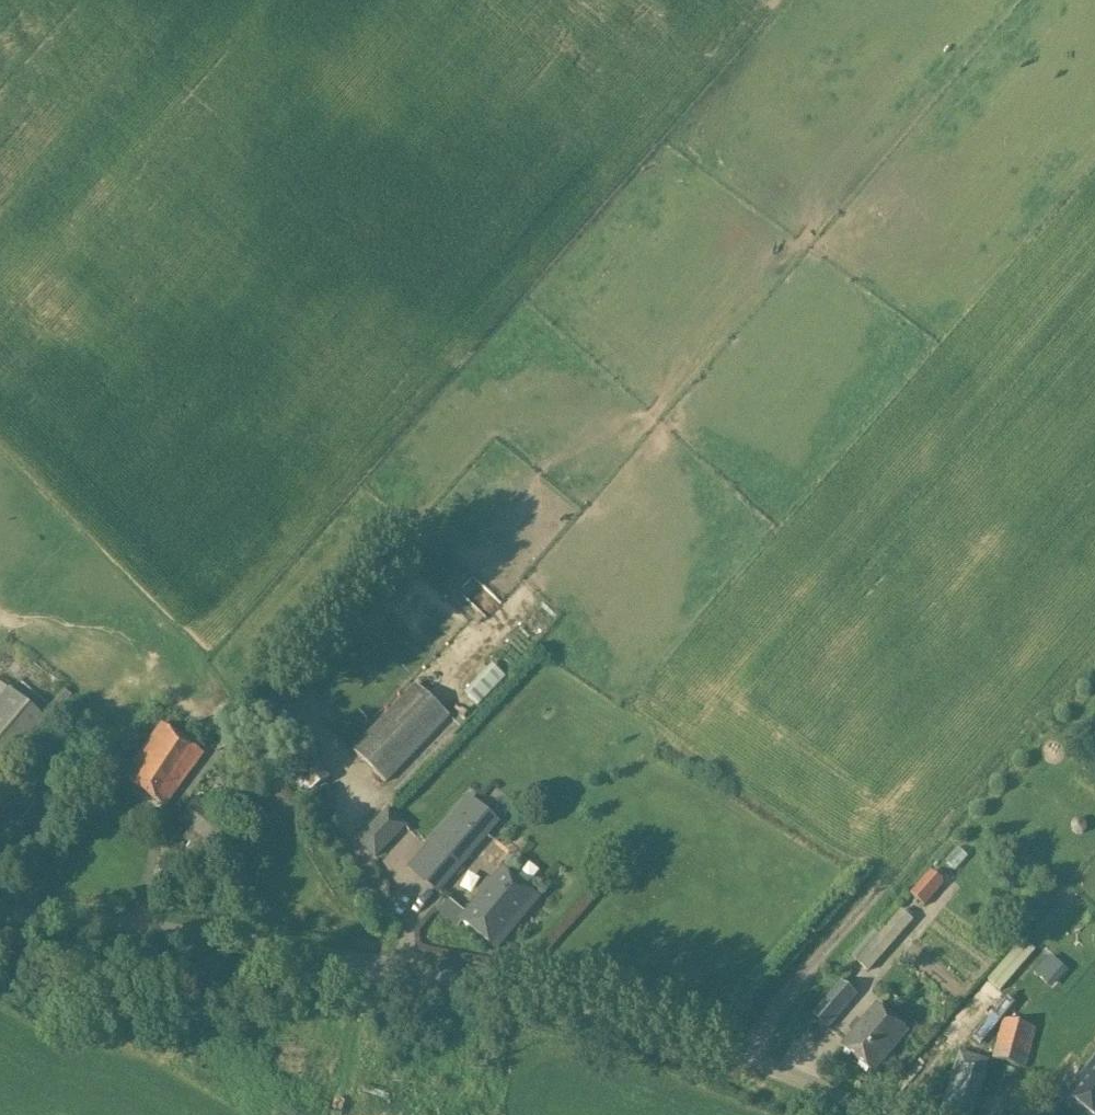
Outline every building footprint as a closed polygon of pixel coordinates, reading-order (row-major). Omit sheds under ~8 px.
[(493,666),(466,694),(481,709),(508,680),(493,666)] [(0,682),(0,768),(8,775),(50,725),(0,682)] [(416,686),(353,751),(386,782),(449,717),(416,686)] [(65,690),(51,708),(58,713),(72,696),(65,690)] [(136,766),(126,780),(165,808),(204,754),(163,725),(134,765),(136,766)] [(330,780),(311,750),(285,767),(305,797),(330,780)] [(439,894),(501,822),(471,797),(409,869),(439,894)] [(246,838),(241,834),(232,827),(234,826),(198,798),(179,822),(190,830),(183,840),(221,869),(230,858),(246,838)] [(353,840),(378,859),(407,822),(382,802),(353,840)] [(505,872),(469,916),(449,900),(438,912),(458,928),(463,923),(494,949),(536,897),(505,872)] [(925,907),(944,885),(930,873),(911,895),(925,907)] [(869,972),(913,921),(902,911),(857,962),(869,972)] [(828,1031),(857,996),(842,984),(813,1018),(828,1031)] [(876,1006),(841,1047),(874,1074),(909,1033),(876,1006)] [(1003,1020),(993,1059),(1026,1068),(1036,1029),(1003,1020)] [(808,1034),(834,1053),(848,1034),(835,1024),(829,1032),(816,1023),(808,1034)] [(990,1060),(959,1052),(939,1114),(973,1114),(990,1060)] [(1077,1085),(1068,1096),(1091,1114),(1094,1114),(1094,1063),(1077,1085)]
